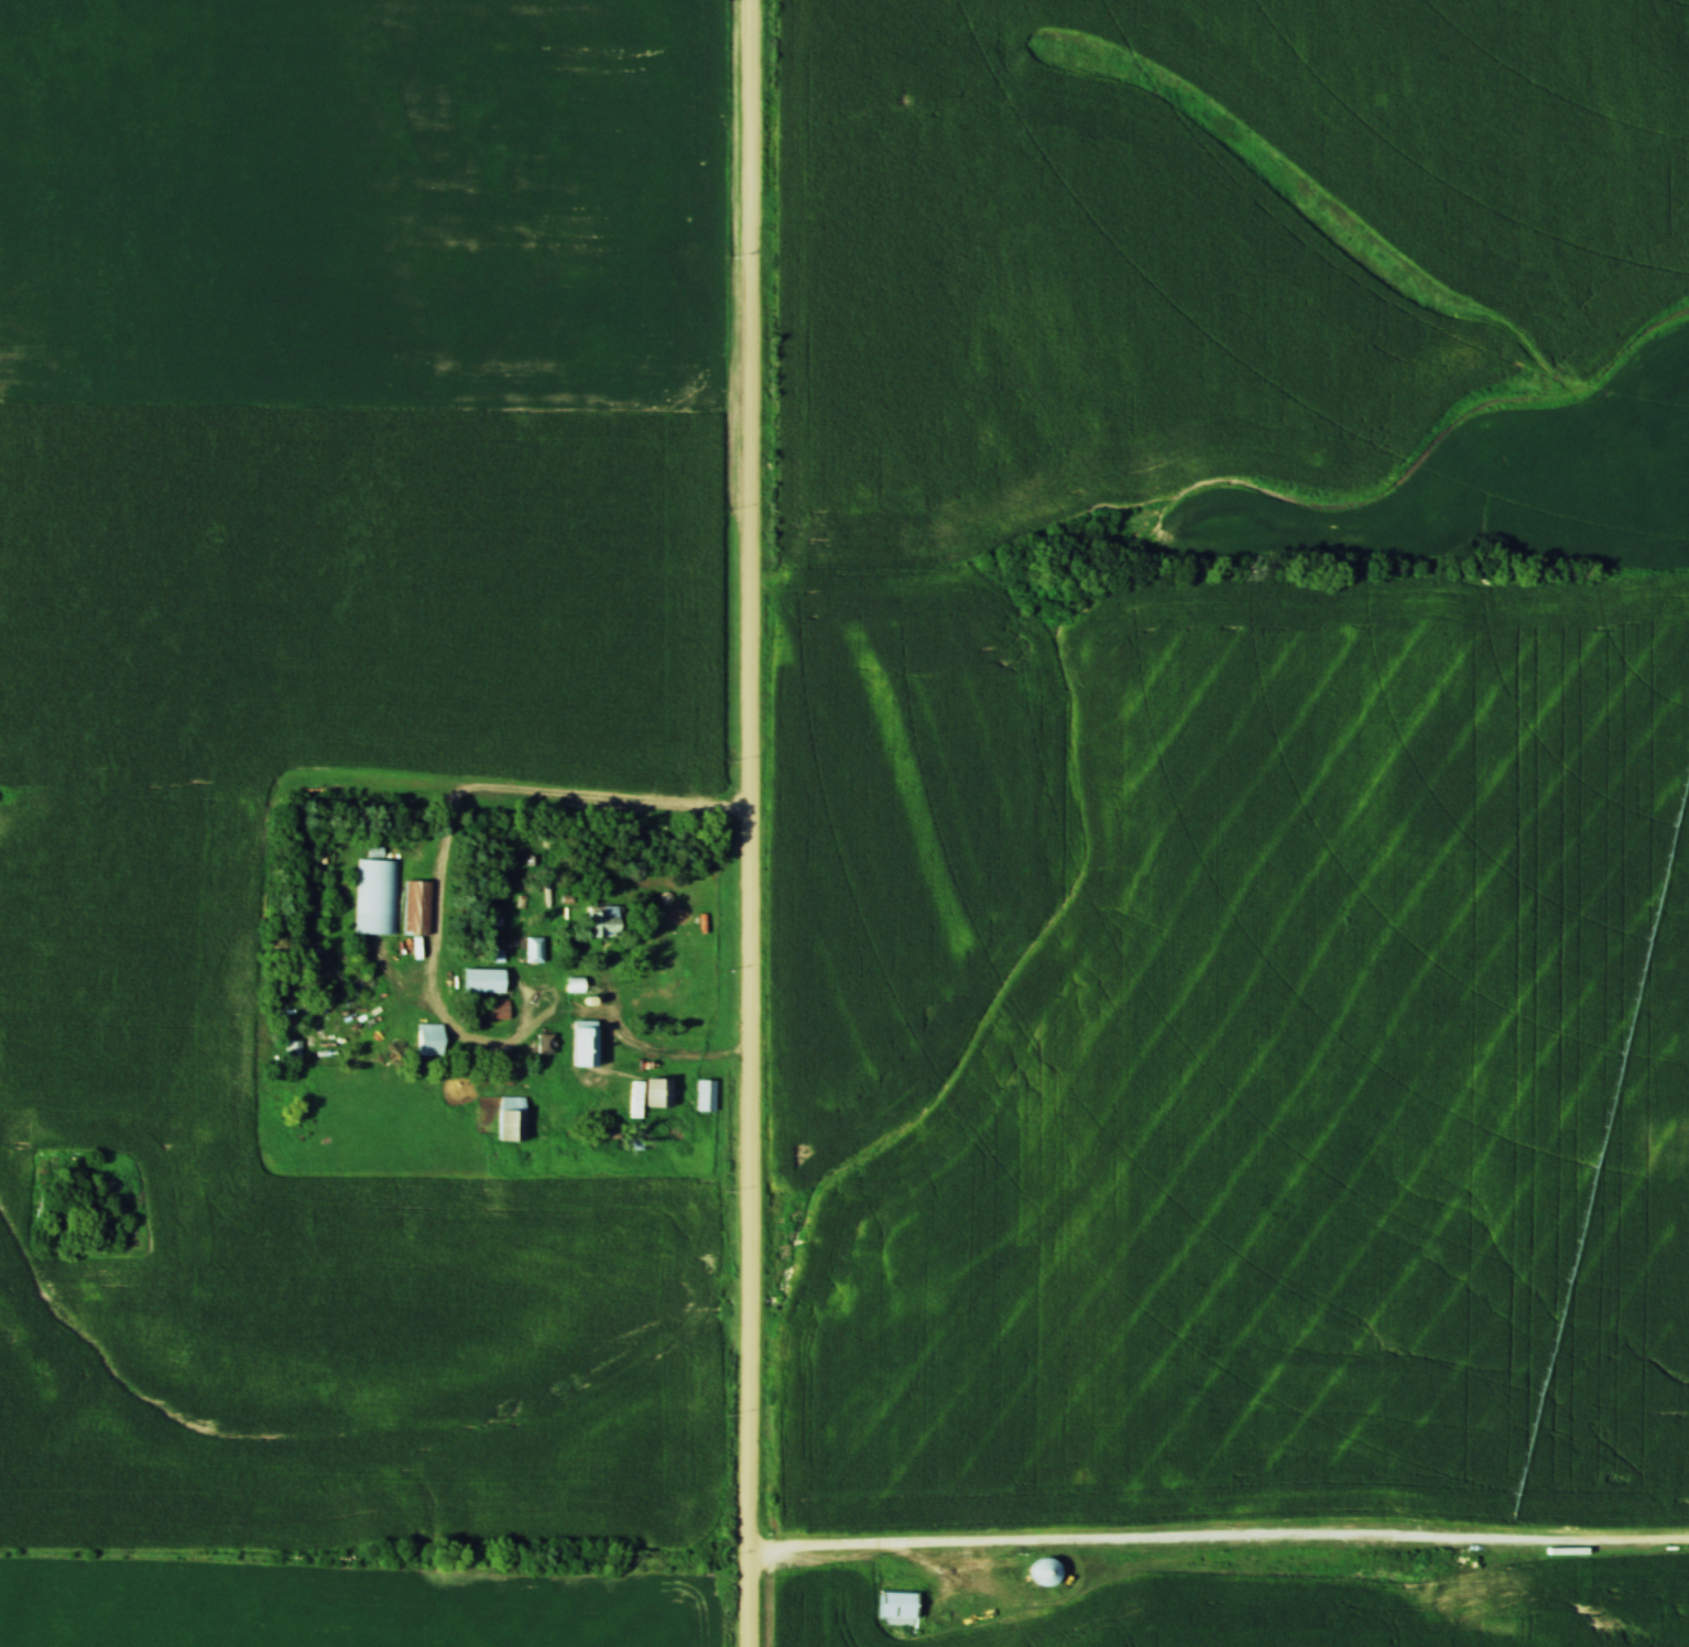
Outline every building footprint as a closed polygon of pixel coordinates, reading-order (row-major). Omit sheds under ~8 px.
[(357,935),(397,935),(398,861),(358,860),(357,935)] [(429,882),(402,882),(402,936),(429,936),(429,882)] [(584,937),(612,937),(612,908),(584,908),(584,937)] [(541,963),(541,938),(524,938),(524,963),(541,963)] [(499,992),(499,970),(461,970),(461,992),(499,992)] [(503,1018),(504,1002),(489,1002),(488,1018),(503,1018)] [(569,1068),(593,1068),(593,1021),(569,1021),(569,1068)] [(415,1056),(439,1056),(439,1025),(415,1025),(415,1056)] [(549,1053),(549,1036),(535,1036),(535,1053),(549,1053)] [(300,1041),(284,1041),(284,1063),(300,1063),(300,1041)] [(630,1108),(667,1109),(668,1080),(641,1080),(641,1084),(630,1084),(630,1108)] [(694,1113),(712,1113),(712,1081),(694,1081),(694,1113)] [(496,1142),(521,1142),(521,1097),(496,1097),(496,1142)] [(1049,1586),(1051,1562),(1031,1560),(1030,1585),(1049,1586)] [(909,1620),(909,1594),(874,1594),(874,1620),(909,1620)]
